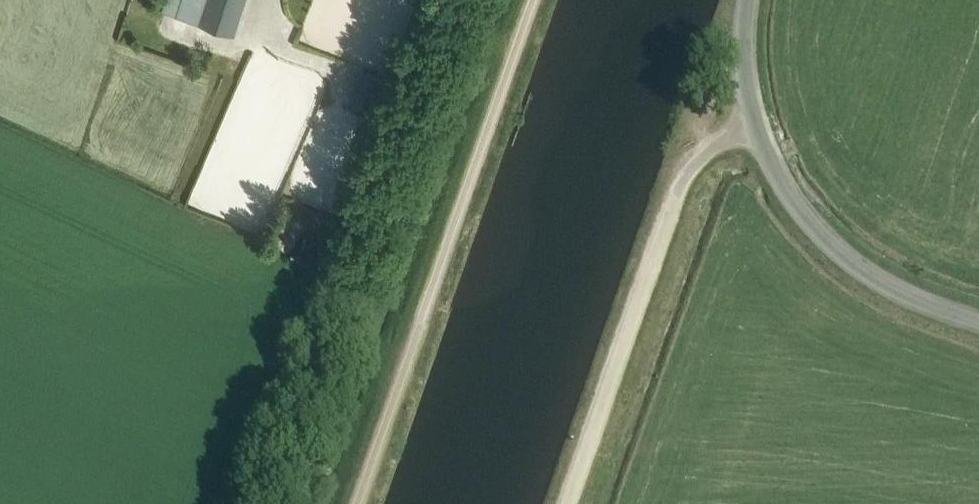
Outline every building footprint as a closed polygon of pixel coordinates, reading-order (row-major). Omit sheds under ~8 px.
[(164,10),(176,13),(235,34),(247,0),(167,0),(164,10)] [(357,101),(381,109),(393,76),(369,68),(357,101)]
